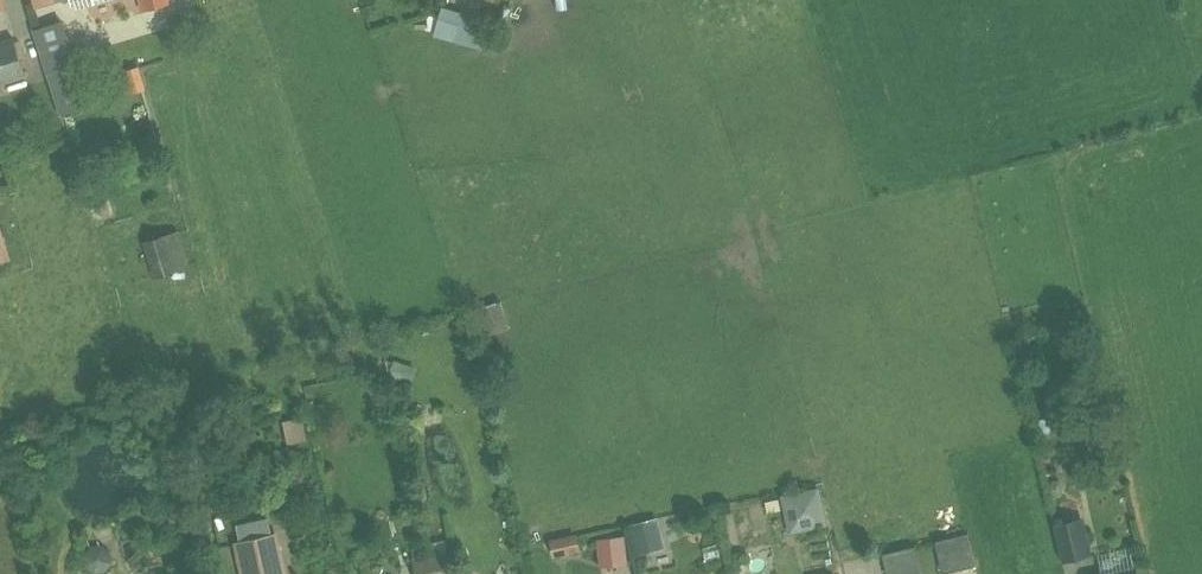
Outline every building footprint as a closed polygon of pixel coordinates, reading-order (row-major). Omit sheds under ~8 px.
[(172,0),(143,0),(145,10),(173,2),(172,0)] [(494,19),(446,6),(438,35),(485,49),(494,19)] [(91,107),(64,21),(35,30),(63,116),(91,107)] [(0,45),(0,84),(5,83),(27,76),(17,40),(0,45)] [(140,68),(128,72),(134,92),(146,89),(140,68)] [(0,84),(0,95),(9,92),(5,83),(0,84)] [(178,234),(148,243),(158,275),(188,266),(178,234)] [(489,333),(508,327),(501,302),(481,307),(489,333)] [(285,442),(305,439),(302,417),(282,420),(285,442)] [(1056,432),(1043,435),(1048,451),(1061,447),(1056,432)] [(814,490),(784,496),(790,532),(821,527),(814,490)] [(1084,519),(1056,526),(1065,561),(1092,554),(1084,519)] [(237,527),(241,542),(271,535),(267,520),(237,527)] [(658,520),(633,526),(640,554),(665,548),(658,520)] [(233,543),(240,573),(286,573),(277,533),(271,535),(241,542),(233,543)] [(970,534),(938,542),(946,573),(978,566),(970,534)] [(578,536),(551,542),(554,557),(582,551),(578,536)] [(622,538),(599,542),(603,564),(626,560),(622,538)] [(885,554),(890,573),(924,573),(917,547),(885,554)] [(418,563),(420,573),(457,573),(454,557),(418,563)]
